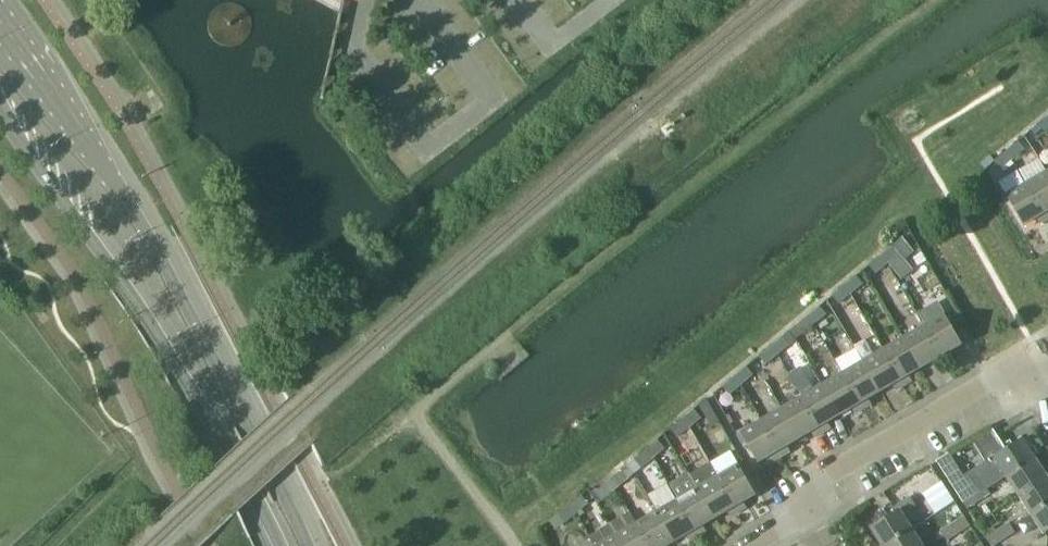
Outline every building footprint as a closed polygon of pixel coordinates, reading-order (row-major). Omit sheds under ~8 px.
[(341,2),(352,8),(354,0),(337,0),(341,2)] [(1038,139),(1047,131),(1047,126),(1045,120),(1031,131),(1038,139)] [(1017,142),(1008,150),(1014,160),(1024,150),(1017,142)] [(995,162),(1002,170),(1014,160),(1008,150),(995,162)] [(1028,184),(1047,219),(1047,172),(1028,184)] [(1040,225),(1047,220),(1047,219),(1028,184),(1007,196),(1024,226),(1037,219),(1040,225)] [(900,255),(893,246),(883,255),(888,265),(900,255)] [(870,266),(877,275),(888,265),(883,255),(870,266)] [(863,284),(856,277),(846,286),(851,294),(863,284)] [(833,297),(840,304),(851,294),(846,286),(833,297)] [(820,307),(810,316),(815,325),(815,326),(826,316),(820,307)] [(945,315),(924,327),(945,363),(953,358),(950,352),(963,345),(945,315)] [(810,316),(796,328),(802,335),(815,325),(810,316)] [(945,363),(924,327),(904,339),(921,369),(934,362),(937,367),(945,363)] [(783,338),(773,346),(778,355),(790,346),(783,338)] [(921,369),(904,339),(884,350),(904,386),(912,382),(909,376),(921,369)] [(759,358),(766,366),(778,355),(773,346),(759,358)] [(884,350),(863,362),(881,393),(893,385),(896,391),(904,386),(884,350)] [(863,362),(843,374),(864,410),(872,405),(869,400),(881,393),(863,362)] [(760,371),(753,363),(736,377),(742,386),(760,371)] [(803,366),(790,373),(802,393),(814,386),(803,366)] [(864,410),(843,374),(823,386),(840,416),(852,409),(856,414),(864,410)] [(724,387),(731,396),(742,386),(736,377),(724,387)] [(823,386),(802,397),(823,433),(831,429),(828,423),(840,416),(823,386)] [(823,433),(802,397),(782,409),(800,440),(812,433),(815,438),(823,433)] [(800,440),(782,409),(762,421),(783,457),(791,452),(787,447),(800,440)] [(685,422),(690,428),(691,430),(703,420),(697,412),(685,422)] [(741,433),(758,464),(771,456),(774,462),(783,457),(762,421),(741,433)] [(673,431),(679,439),(691,430),(690,428),(685,422),(673,431)] [(995,485),(1007,477),(1036,458),(1023,439),(1007,450),(995,432),(974,445),(986,464),(991,471),(981,478),(985,485),(988,490),(995,485)] [(648,452),(653,458),(654,460),(666,450),(660,442),(648,452)] [(636,461),(642,469),(654,460),(653,458),(648,452),(636,461)] [(962,500),(973,493),(977,490),(968,475),(967,474),(964,469),(953,452),(947,456),(938,461),(962,500)] [(1007,477),(1019,496),(1047,478),(1047,468),(1043,470),(1036,458),(1007,477)] [(739,465),(718,477),(739,513),(747,508),(744,503),(757,495),(739,465)] [(629,480),(622,472),(611,482),(616,489),(617,490),(629,480)] [(739,513),(718,477),(698,489),(715,519),(728,512),(731,517),(739,513)] [(1019,496),(1032,516),(1047,505),(1047,478),(1019,496)] [(599,491),(605,499),(617,490),(616,489),(611,482),(599,491)] [(985,485),(973,493),(979,503),(992,495),(988,490),(985,485)] [(703,526),(715,519),(698,489),(677,500),(698,536),(707,532),(703,526)] [(962,500),(961,500),(968,510),(979,503),(973,493),(962,500)] [(588,504),(582,496),(570,506),(577,514),(588,504)] [(894,510),(893,510),(896,513),(900,511),(903,515),(903,516),(916,507),(911,498),(910,499),(894,510)] [(677,500),(657,512),(675,543),(687,535),(690,541),(698,536),(677,500)] [(1032,516),(1045,535),(1047,533),(1047,505),(1032,516)] [(559,515),(565,523),(577,514),(570,506),(559,515)] [(903,516),(903,515),(900,511),(896,513),(896,514),(889,518),(885,512),(875,518),(879,524),(871,530),(882,545),(886,545),(912,529),(903,516)] [(657,512),(637,524),(650,545),(669,545),(675,543),(657,512)] [(964,517),(952,524),(959,534),(971,527),(964,517)] [(1004,541),(1017,533),(1010,523),(997,531),(1004,541)] [(617,536),(623,545),(650,545),(637,524),(617,536)] [(952,524),(941,532),(941,533),(947,542),(959,534),(952,524)] [(886,545),(923,545),(912,529),(886,545)] [(991,545),(997,545),(1004,541),(997,531),(986,538),(991,545)] [(590,538),(596,545),(623,545),(617,536),(606,542),(600,532),(590,538)]
